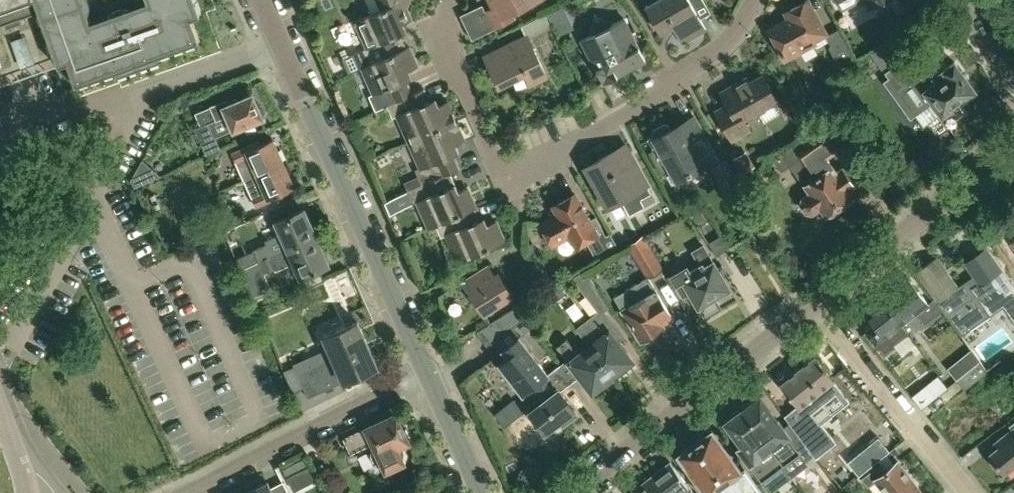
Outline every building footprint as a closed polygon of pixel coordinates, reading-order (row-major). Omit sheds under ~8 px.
[(4,24),(6,29),(22,23),(21,18),(38,12),(58,66),(67,63),(75,85),(115,71),(117,75),(160,60),(158,55),(199,41),(191,18),(200,15),(194,0),(146,0),(146,1),(89,21),(82,0),(0,0),(0,25),(4,24)] [(395,27),(411,20),(405,8),(408,3),(401,0),(377,0),(381,9),(355,21),(366,47),(362,49),(368,63),(405,47),(395,27)] [(493,8),(482,13),(489,29),(514,17),(512,12),(536,0),(490,0),(493,8)] [(695,9),(706,3),(704,0),(655,0),(645,6),(660,32),(672,25),(682,42),(706,29),(695,9)] [(785,59),(826,36),(831,46),(829,47),(840,67),(855,59),(839,28),(826,35),(807,0),(806,0),(785,11),(789,19),(769,30),(785,59)] [(842,9),(858,0),(837,0),(842,9)] [(917,5),(923,18),(935,12),(929,0),(927,0),(917,5)] [(545,13),(521,25),(526,36),(527,36),(528,37),(552,26),(545,13)] [(646,60),(624,17),(581,39),(603,82),(646,60)] [(484,56),(498,85),(525,72),(530,83),(546,75),(528,37),(527,36),(526,36),(484,56)] [(887,42),(872,52),(881,65),(896,55),(887,42)] [(401,73),(417,65),(408,46),(405,47),(368,63),(362,67),(373,93),(368,95),(375,111),(387,105),(386,105),(411,94),(410,93),(401,73)] [(933,77),(913,52),(885,73),(916,113),(932,101),(942,115),(944,113),(951,122),(964,113),(957,104),(975,90),(954,62),(933,77)] [(716,110),(732,140),(750,130),(744,119),(777,100),(762,74),(749,82),(746,77),(720,92),(727,104),(716,110)] [(408,141),(455,120),(446,100),(431,107),(422,88),(410,93),(411,94),(386,105),(387,105),(392,117),(396,115),(408,141)] [(201,124),(208,121),(214,137),(232,129),(233,130),(263,117),(262,114),(265,113),(262,107),(257,104),(253,93),(228,104),(226,99),(211,106),(212,106),(196,113),(201,124)] [(180,96),(175,104),(176,104),(186,110),(186,109),(190,103),(191,102),(180,96)] [(651,135),(658,147),(648,152),(660,173),(670,168),(677,180),(717,158),(694,116),(671,129),(669,125),(664,123),(653,129),(651,135)] [(833,118),(782,153),(772,160),(779,170),(789,163),(810,193),(802,198),(801,203),(807,212),(812,214),(820,208),(825,215),(828,213),(830,213),(831,213),(832,213),(834,213),(835,212),(836,211),(837,210),(838,209),(838,207),(839,206),(853,196),(848,189),(855,184),(843,167),(859,156),(833,118)] [(458,168),(449,147),(464,140),(455,120),(408,141),(420,167),(415,169),(422,183),(422,184),(442,175),(458,168)] [(273,139),(260,145),(258,141),(233,152),(237,162),(238,162),(245,179),(283,163),(273,139)] [(756,166),(747,150),(733,158),(741,173),(756,166)] [(652,193),(639,169),(626,177),(612,152),(598,159),(600,163),(587,170),(606,203),(619,196),(629,216),(645,207),(641,199),(652,193)] [(88,165),(93,157),(89,154),(84,163),(88,165)] [(143,161),(131,181),(135,188),(154,179),(159,176),(143,161)] [(293,186),(283,163),(245,179),(257,206),(282,195),(280,192),(293,186)] [(475,207),(466,186),(451,193),(442,175),(422,184),(422,183),(406,190),(412,204),(417,201),(428,227),(435,224),(472,208),(475,207)] [(595,216),(589,220),(574,194),(553,205),(558,214),(541,224),(551,243),(569,233),(576,245),(587,239),(596,255),(600,254),(601,256),(618,247),(610,233),(599,239),(597,234),(603,230),(595,216)] [(504,240),(495,220),(480,227),(472,208),(435,224),(441,236),(445,234),(457,261),(504,240)] [(276,221),(288,249),(316,237),(304,209),(276,221)] [(242,212),(231,216),(235,225),(246,221),(242,212)] [(727,248),(717,231),(706,237),(717,255),(727,248)] [(651,250),(642,236),(629,245),(648,277),(662,268),(651,250)] [(328,264),(316,237),(288,249),(274,255),(259,261),(251,265),(242,269),(246,279),(256,275),(263,271),(264,273),(274,269),(275,271),(294,262),(300,276),(328,264)] [(254,250),(259,261),(274,255),(269,243),(254,250)] [(700,305),(707,316),(722,307),(715,296),(719,294),(722,294),(726,292),(727,289),(730,287),(705,245),(695,251),(702,263),(691,270),(688,265),(672,274),(685,295),(691,291),(699,305),(700,305)] [(1013,287),(1013,257),(1002,265),(998,259),(977,272),(977,273),(954,288),(947,276),(929,287),(935,297),(943,309),(959,335),(989,315),(984,307),(1013,287)] [(469,291),(483,314),(513,295),(499,273),(495,275),(488,264),(466,278),(473,289),(469,291)] [(586,271),(573,279),(586,297),(598,289),(586,271)] [(673,318),(656,290),(648,277),(614,298),(641,342),(644,340),(645,342),(655,337),(653,334),(664,328),(662,325),(673,318)] [(936,314),(943,309),(935,297),(928,303),(909,278),(882,299),(900,325),(901,324),(916,313),(924,324),(936,314)] [(900,325),(882,299),(864,312),(874,325),(865,331),(883,354),(893,346),(892,345),(908,333),(901,324),(900,325)] [(623,335),(604,311),(603,310),(599,314),(596,315),(588,322),(577,330),(589,346),(614,379),(625,371),(622,367),(631,360),(616,341),(623,335)] [(503,315),(476,332),(486,345),(490,342),(498,335),(512,327),(503,315)] [(324,335),(333,355),(308,366),(304,356),(292,362),(307,395),(344,379),(344,380),(377,366),(357,320),(324,335)] [(547,373),(536,359),(534,361),(527,351),(531,348),(521,335),(519,336),(512,327),(498,335),(490,342),(504,359),(509,355),(514,362),(505,368),(512,378),(511,379),(522,393),(532,386),(547,373)] [(614,379),(589,346),(577,355),(565,339),(556,345),(566,358),(557,366),(570,383),(580,376),(591,390),(600,383),(603,387),(614,379)] [(774,379),(796,406),(784,415),(799,435),(798,436),(813,456),(823,448),(808,428),(812,425),(798,407),(812,396),(817,403),(823,403),(836,392),(835,386),(831,380),(833,379),(814,356),(789,376),(785,370),(774,379)] [(988,373),(979,361),(956,379),(965,390),(988,373)] [(573,410),(575,409),(560,391),(570,383),(557,366),(547,373),(532,386),(543,400),(529,412),(545,432),(560,421),(563,426),(577,415),(573,410)] [(948,389),(940,378),(915,398),(923,408),(948,389)] [(776,419),(776,420),(758,396),(741,409),(759,434),(759,435),(782,466),(799,453),(805,461),(812,456),(792,429),(787,434),(776,419)] [(513,400),(495,413),(504,425),(522,412),(513,400)] [(759,434),(741,409),(724,423),(741,447),(737,450),(760,482),(782,466),(759,435),(759,434)] [(372,443),(374,447),(371,451),(372,454),(373,458),(375,461),(378,464),(383,464),(386,470),(404,461),(398,446),(409,441),(408,438),(410,438),(405,428),(402,430),(394,414),(344,439),(351,453),(372,443)] [(1013,429),(1003,437),(1006,441),(989,455),(1003,472),(1013,464),(1013,422),(1010,425),(1013,429)] [(744,471),(740,474),(710,433),(680,454),(703,488),(705,486),(710,492),(741,492),(742,492),(757,492),(759,491),(744,471)] [(303,456),(282,467),(293,489),(314,478),(303,456)] [(887,492),(922,492),(898,462),(887,470),(882,464),(863,478),(869,485),(877,479),(887,492)] [(646,481),(655,492),(693,492),(670,463),(646,481)] [(646,481),(630,492),(655,492),(646,481)] [(245,492),(274,492),(268,482),(245,492)]
